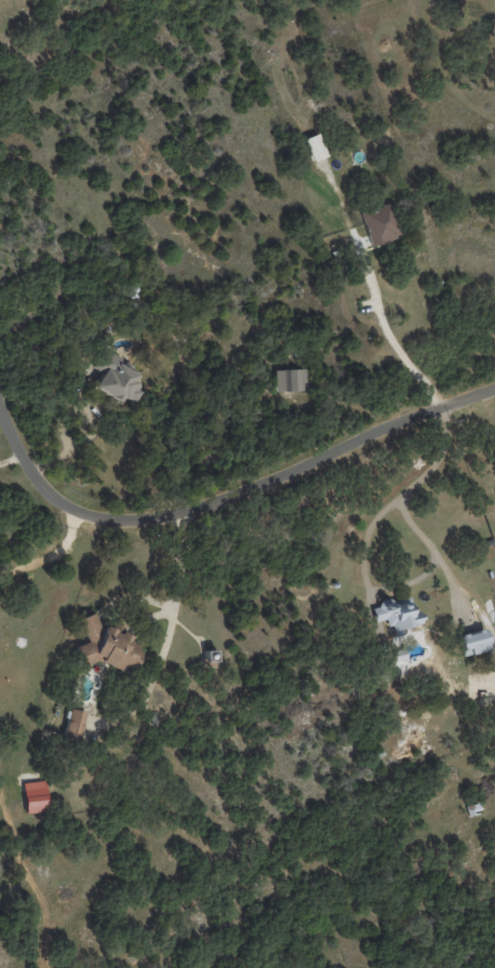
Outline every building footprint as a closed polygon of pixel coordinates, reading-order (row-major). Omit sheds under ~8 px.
[(328,156),(314,162),(305,139),(319,134),(328,156)] [(396,220),(398,227),(400,234),(395,236),(396,238),(372,246),(360,213),(370,209),(371,211),(381,207),(381,206),(389,203),(395,220),(396,220)] [(114,353),(136,367),(133,372),(138,376),(134,382),(137,383),(138,388),(136,390),(140,393),(133,404),(127,400),(126,401),(123,398),(119,403),(96,387),(105,374),(95,367),(107,349),(114,353)] [(304,391),(277,392),(276,371),(284,370),(308,369),(309,391),(304,391)] [(414,626),(403,629),(404,635),(396,637),(393,626),(389,627),(387,620),(376,623),(373,609),(379,608),(379,607),(383,601),(390,599),(395,602),(411,598),(415,613),(420,612),(421,615),(422,615),(424,621),(423,621),(423,624),(414,626)] [(95,614),(101,627),(112,631),(116,622),(126,626),(123,635),(132,638),(130,643),(131,643),(132,641),(142,645),(140,652),(144,654),(138,669),(133,667),(133,669),(125,666),(123,671),(113,668),(101,664),(101,663),(98,662),(86,667),(78,648),(89,643),(80,620),(95,614)] [(484,630),(486,629),(490,642),(487,643),(489,649),(472,654),(471,653),(464,655),(458,637),(462,636),(461,634),(467,633),(467,635),(477,631),(477,630),(483,628),(483,630),(484,630)] [(201,652),(220,650),(222,667),(203,669),(201,652)] [(87,714),(79,747),(63,744),(69,720),(66,719),(68,712),(71,712),(71,710),(87,714)] [(153,725),(148,718),(156,712),(161,719),(153,725)] [(379,759),(376,755),(383,751),(386,755),(379,759)] [(23,782),(24,813),(47,812),(46,781),(23,782)] [(468,806),(480,802),(483,811),(471,815),(468,806)]
